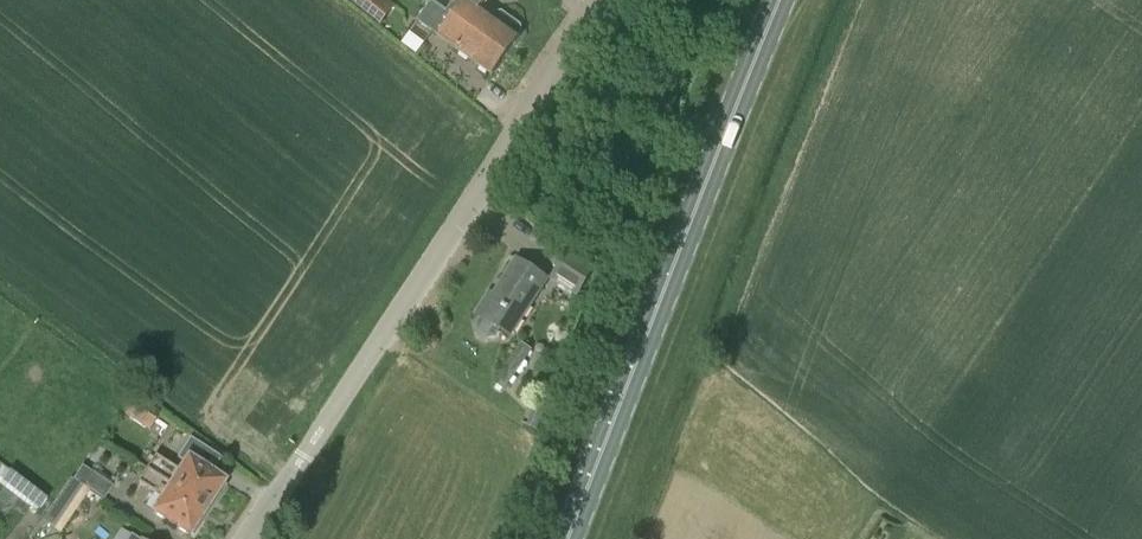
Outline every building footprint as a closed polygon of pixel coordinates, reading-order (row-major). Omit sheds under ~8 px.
[(369,12),(378,0),(354,0),(369,12)] [(496,17),(493,21),(478,10),(485,0),(465,0),(452,17),(450,20),(478,41),(482,36),(507,55),(519,39),(516,37),(519,33),(518,28),(501,16),(496,17)] [(432,2),(426,11),(419,21),(493,75),(507,55),(482,36),(478,41),(450,20),(452,17),(432,2)] [(568,251),(548,282),(575,299),(582,287),(594,268),(568,251)] [(488,339),(496,337),(501,330),(511,336),(547,280),(516,260),(493,296),(490,293),(476,314),(482,318),(477,325),(479,333),(488,339)] [(495,382),(506,389),(532,350),(522,343),(505,366),(495,382)] [(135,399),(125,415),(147,430),(157,414),(135,399)] [(157,456),(148,470),(210,512),(227,486),(222,482),(208,473),(217,460),(189,441),(178,459),(185,464),(181,471),(157,456)] [(25,505),(41,517),(49,505),(45,503),(46,501),(0,466),(0,486),(25,505)] [(81,468),(73,480),(82,486),(90,473),(81,468)] [(194,537),(210,512),(148,470),(140,482),(164,498),(155,511),(194,537)] [(57,501),(43,522),(59,532),(72,512),(57,501)]
